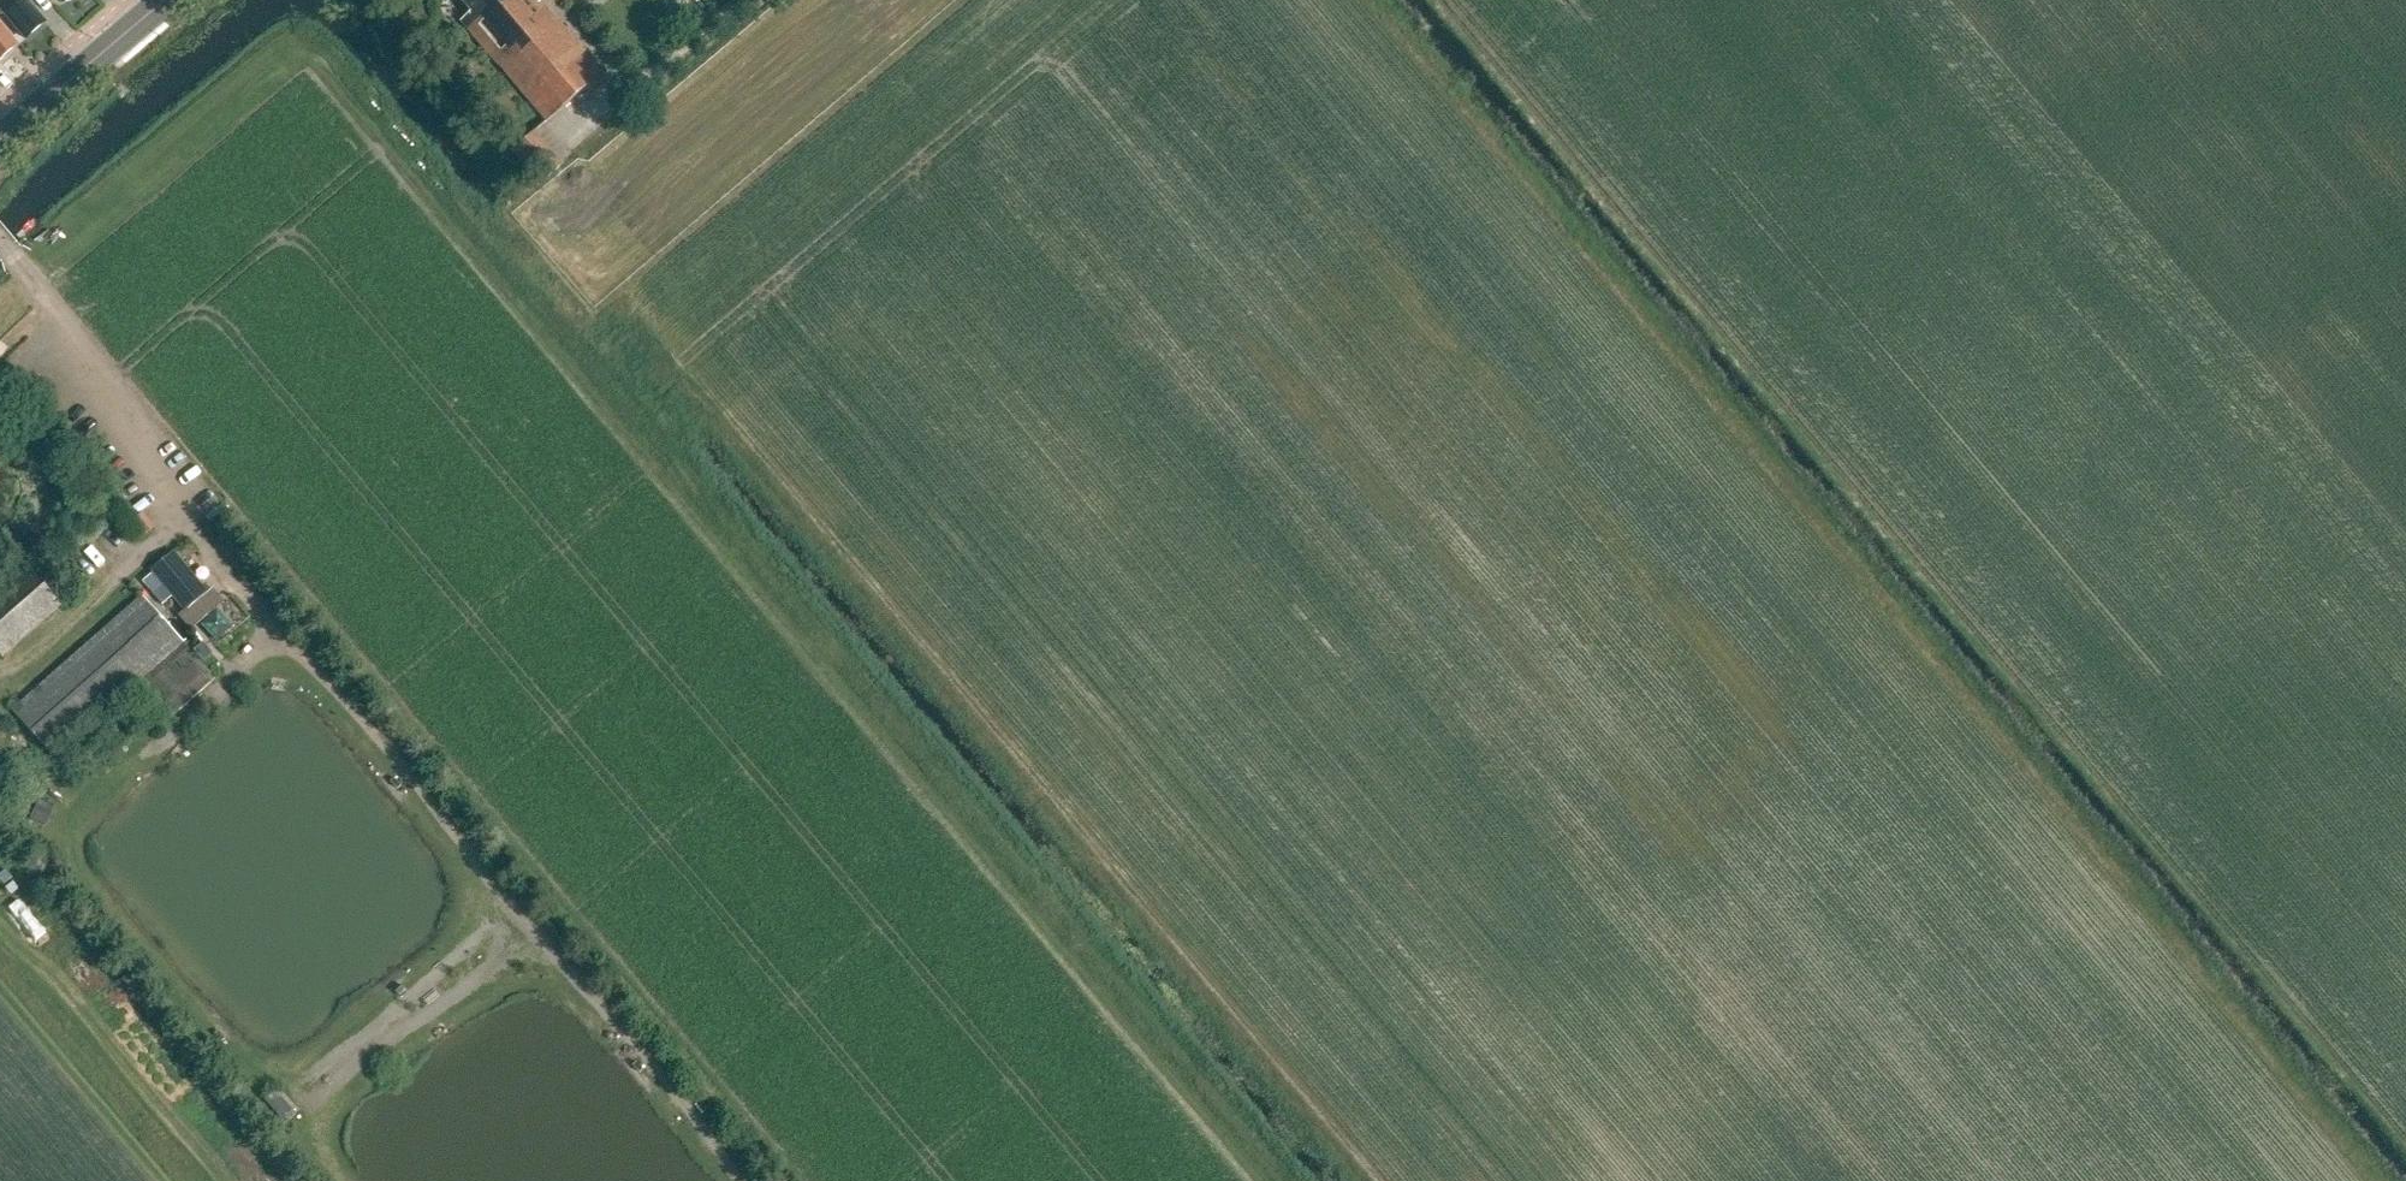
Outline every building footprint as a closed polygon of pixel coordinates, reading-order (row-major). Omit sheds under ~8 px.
[(3,14),(25,40),(45,23),(25,0),(0,0),(0,16),(1,16),(3,14)] [(471,13),(460,22),(546,123),(603,74),(584,51),(583,52),(540,2),(536,5),(532,0),(460,0),(471,13)] [(17,46),(0,26),(0,62),(17,46)] [(569,164),(542,134),(529,146),(555,176),(569,164)] [(136,519),(148,535),(157,528),(146,512),(136,519)] [(188,611),(182,616),(193,629),(226,601),(215,588),(211,592),(176,550),(152,570),(165,584),(155,593),(164,605),(175,596),(188,611)] [(1,657),(60,607),(28,568),(0,592),(0,656),(1,657)] [(11,711),(53,758),(185,642),(144,594),(11,711)] [(288,1102),(277,1111),(288,1123),(298,1113),(288,1102)]
